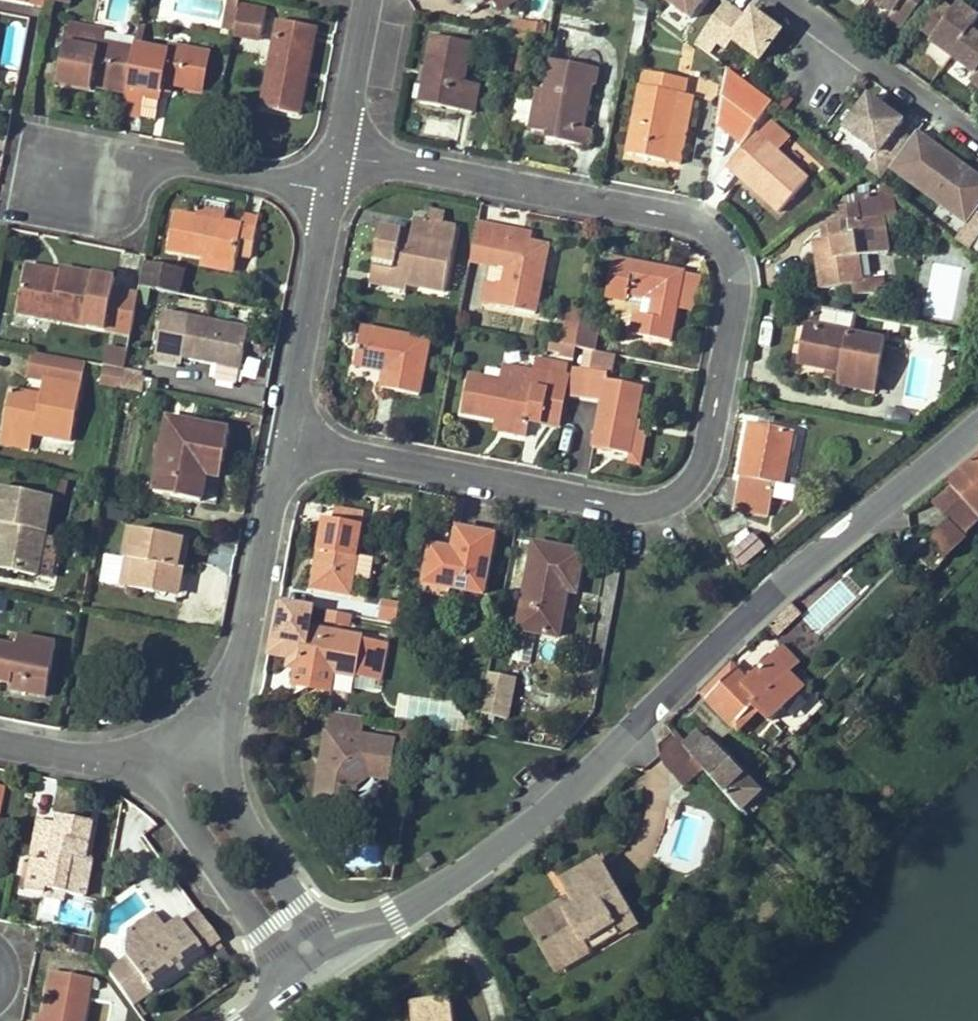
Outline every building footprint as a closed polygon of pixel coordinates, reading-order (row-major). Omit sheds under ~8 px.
[(219,28),(234,32),(238,12),(240,4),(241,0),(225,0),(219,28)] [(689,19),(703,0),(662,0),(689,19)] [(890,11),(886,16),(901,26),(919,0),(876,0),(890,11)] [(948,55),(974,19),(962,10),(959,14),(949,7),(939,0),(937,0),(920,25),(933,33),(928,41),(948,55)] [(737,14),(723,3),(703,31),(726,48),(732,40),(759,60),(779,32),(751,12),(744,23),(735,16),(737,14)] [(240,4),(238,12),(265,17),(266,9),(240,4)] [(234,32),(234,34),(261,39),(265,17),(238,12),(234,32)] [(735,16),(744,23),(745,20),(737,14),(735,16)] [(948,55),(971,71),(967,77),(977,85),(977,19),(975,17),(974,19),(948,55)] [(315,28),(279,20),(261,107),(299,115),(306,75),(303,75),(310,42),(312,43),(315,28)] [(126,87),(134,49),(103,43),(106,30),(68,22),(55,83),(91,91),(92,86),(93,79),(126,87)] [(470,43),(432,36),(420,104),(472,113),(477,85),(462,82),(470,43)] [(169,52),(135,45),(134,49),(126,87),(125,94),(121,114),(138,117),(143,95),(144,88),(161,91),(163,82),(196,89),(204,52),(171,46),(169,52)] [(211,54),(204,52),(196,89),(204,90),(211,54)] [(576,126),(583,128),(591,85),(594,86),(598,70),(553,61),(544,105),(537,103),(532,131),(548,134),(547,140),(572,145),(576,126)] [(665,162),(679,94),(683,95),(687,80),(644,72),(627,154),(665,162)] [(125,94),(126,87),(93,79),(92,86),(125,94)] [(160,99),(161,91),(144,88),(143,95),(160,99)] [(684,165),(698,98),(683,95),(679,94),(665,162),(684,165)] [(890,169),(911,140),(896,130),(902,122),(868,97),(844,129),(878,154),(866,170),(881,181),(890,169)] [(591,129),(583,128),(576,126),(572,145),(588,148),(591,129)] [(757,136),(728,168),(779,212),(807,180),(757,136)] [(890,169),(905,180),(906,178),(940,203),(939,205),(966,225),(976,212),(977,209),(977,178),(973,174),(972,176),(968,180),(961,174),(964,171),(929,145),(925,150),(911,140),(890,169)] [(968,180),(972,176),(964,171),(961,174),(968,180)] [(836,257),(818,260),(822,288),(852,285),(854,295),(885,291),(883,277),(863,280),(859,255),(890,251),(885,216),(897,214),(894,199),(882,200),(881,192),(856,196),(857,203),(844,205),(847,222),(832,224),(834,239),(836,257)] [(195,208),(193,216),(224,222),(225,214),(195,208)] [(238,225),(255,229),(258,215),(241,212),(238,225)] [(976,212),(966,225),(956,239),(958,241),(969,250),(977,237),(977,213),(976,212)] [(250,257),(255,229),(238,225),(224,222),(193,216),(174,213),(166,249),(200,256),(234,263),(235,254),(250,257)] [(415,219),(411,235),(424,237),(427,222),(415,219)] [(408,279),(407,283),(443,290),(456,227),(427,222),(424,237),(411,235),(380,229),(371,272),(408,279)] [(493,264),(505,266),(511,240),(499,237),(493,264)] [(815,241),(818,260),(836,257),(834,239),(815,241)] [(511,240),(505,266),(502,283),(488,280),(484,302),(535,313),(548,247),(511,240)] [(232,272),(234,263),(200,256),(198,266),(232,272)] [(656,290),(654,301),(650,315),(638,313),(634,333),(670,340),(677,306),(694,310),(701,276),(684,272),(684,271),(614,256),(606,294),(626,299),(627,295),(629,284),(656,290)] [(158,265),(142,262),(138,286),(154,289),(158,265)] [(25,265),(23,275),(48,280),(48,282),(57,284),(59,271),(25,265)] [(179,269),(158,265),(154,289),(174,293),(179,269)] [(48,280),(23,275),(16,313),(104,329),(113,280),(96,277),(96,274),(60,268),(59,271),(57,284),(48,282),(48,280)] [(405,290),(407,283),(408,279),(371,272),(369,283),(405,290)] [(627,295),(654,301),(656,290),(629,284),(627,295)] [(854,316),(814,308),(809,327),(804,326),(797,363),(839,372),(836,385),(874,392),(877,376),(884,342),(850,335),(854,316)] [(179,358),(188,316),(163,311),(154,357),(179,362),(179,358)] [(219,366),(239,370),(247,328),(188,316),(179,358),(219,366)] [(429,340),(362,325),(354,364),(381,370),(378,385),(417,394),(429,340)] [(580,327),(576,348),(592,351),(596,330),(580,327)] [(123,369),(126,349),(105,345),(102,365),(123,369)] [(573,365),(567,393),(587,397),(592,370),(592,369),(573,365)] [(236,385),(239,370),(219,366),(216,381),(236,385)] [(541,424),(551,374),(532,370),(529,387),(469,376),(462,413),(496,419),(527,425),(527,421),(541,424)] [(602,402),(606,378),(608,373),(592,370),(587,397),(586,399),(602,402)] [(567,376),(551,374),(541,424),(557,427),(567,376)] [(891,379),(877,376),(874,392),(888,395),(891,379)] [(19,430),(16,444),(29,447),(33,431),(71,439),(80,385),(43,378),(39,399),(32,398),(33,394),(10,389),(2,426),(19,430)] [(121,378),(119,390),(141,394),(143,382),(121,378)] [(641,385),(606,378),(602,402),(593,448),(628,454),(628,452),(633,427),(641,385)] [(201,459),(221,464),(227,431),(167,418),(152,492),(198,502),(204,475),(205,469),(199,468),(201,459)] [(525,435),(527,425),(496,419),(494,429),(525,435)] [(749,424),(736,497),(772,504),(775,485),(783,486),(793,432),(749,424)] [(0,441),(16,444),(19,430),(2,426),(0,441)] [(644,430),(633,427),(628,452),(640,454),(644,430)] [(945,481),(977,517),(977,453),(945,481)] [(217,478),(221,464),(201,459),(199,468),(205,469),(204,475),(217,478)] [(43,535),(50,497),(0,487),(0,568),(35,575),(43,535)] [(772,504),(736,497),(734,511),(769,517),(772,504)] [(331,521),(323,520),(310,586),(348,594),(351,575),(367,579),(372,557),(355,554),(363,512),(333,507),(331,521)] [(155,585),(177,589),(187,539),(129,528),(125,549),(136,551),(129,588),(154,592),(155,585)] [(432,547),(424,583),(482,594),(494,535),(458,528),(453,551),(432,547)] [(754,530),(726,544),(737,565),(765,551),(754,530)] [(58,538),(43,535),(35,575),(50,579),(58,538)] [(534,543),(518,630),(558,637),(566,597),(561,596),(563,590),(576,592),(583,552),(534,543)] [(118,586),(129,588),(136,551),(125,549),(118,586)] [(176,597),(177,589),(155,585),(154,592),(176,597)] [(307,628),(311,607),(277,599),(267,653),(297,658),(296,664),(330,670),(378,679),(384,643),(307,628)] [(396,621),(397,600),(379,599),(378,620),(396,621)] [(321,623),(351,625),(352,612),(322,610),(321,623)] [(13,646),(15,635),(7,633),(5,644),(13,646)] [(15,635),(13,646),(5,644),(0,643),(0,681),(10,682),(9,688),(46,695),(52,662),(55,642),(15,635)] [(781,648),(771,657),(788,674),(797,665),(781,648)] [(706,698),(732,724),(752,705),(758,711),(769,722),(802,689),(788,674),(771,657),(746,681),(735,670),(706,698)] [(328,678),(330,670),(296,664),(294,671),(328,678)] [(703,694),(706,698),(735,670),(731,666),(703,694)] [(515,672),(484,670),(481,715),(513,717),(515,672)] [(399,697),(398,716),(418,717),(419,698),(399,697)] [(752,705),(732,724),(738,730),(758,711),(752,705)] [(329,711),(325,731),(350,735),(354,716),(329,711)] [(415,747),(419,726),(400,723),(401,730),(405,737),(409,743),(415,747)] [(343,759),(354,761),(370,764),(367,778),(388,781),(395,743),(350,735),(325,731),(313,800),(351,807),(354,787),(349,786),(339,784),(343,759)] [(684,746),(692,756),(707,741),(698,732),(684,746)] [(703,768),(739,809),(760,790),(722,750),(719,754),(707,741),(692,756),(703,768)] [(692,756),(684,746),(665,763),(684,785),(703,768),(692,756)] [(349,786),(354,761),(343,759),(339,784),(349,786)] [(78,859),(85,822),(52,816),(50,824),(44,862),(28,859),(22,891),(39,894),(40,889),(81,897),(87,860),(78,859)] [(35,821),(28,859),(44,862),(50,824),(35,821)] [(94,824),(85,822),(78,859),(87,860),(94,824)] [(604,934),(631,920),(599,861),(563,881),(572,898),(578,909),(536,931),(550,956),(564,949),(572,965),(610,945),(604,934)] [(530,920),(536,931),(578,909),(572,898),(530,920)] [(199,951),(216,939),(197,912),(179,925),(175,919),(162,928),(150,912),(121,932),(123,954),(148,991),(148,992),(202,955),(199,951)] [(637,930),(631,920),(604,934),(610,945),(637,930)] [(558,973),(572,965),(564,949),(550,956),(558,973)] [(148,991),(123,954),(104,967),(129,1004),(148,991)] [(51,972),(42,1018),(41,1020),(80,1020),(87,989),(96,991),(98,985),(95,981),(51,972)] [(410,1002),(412,1020),(453,1020),(451,997),(410,1002)]
